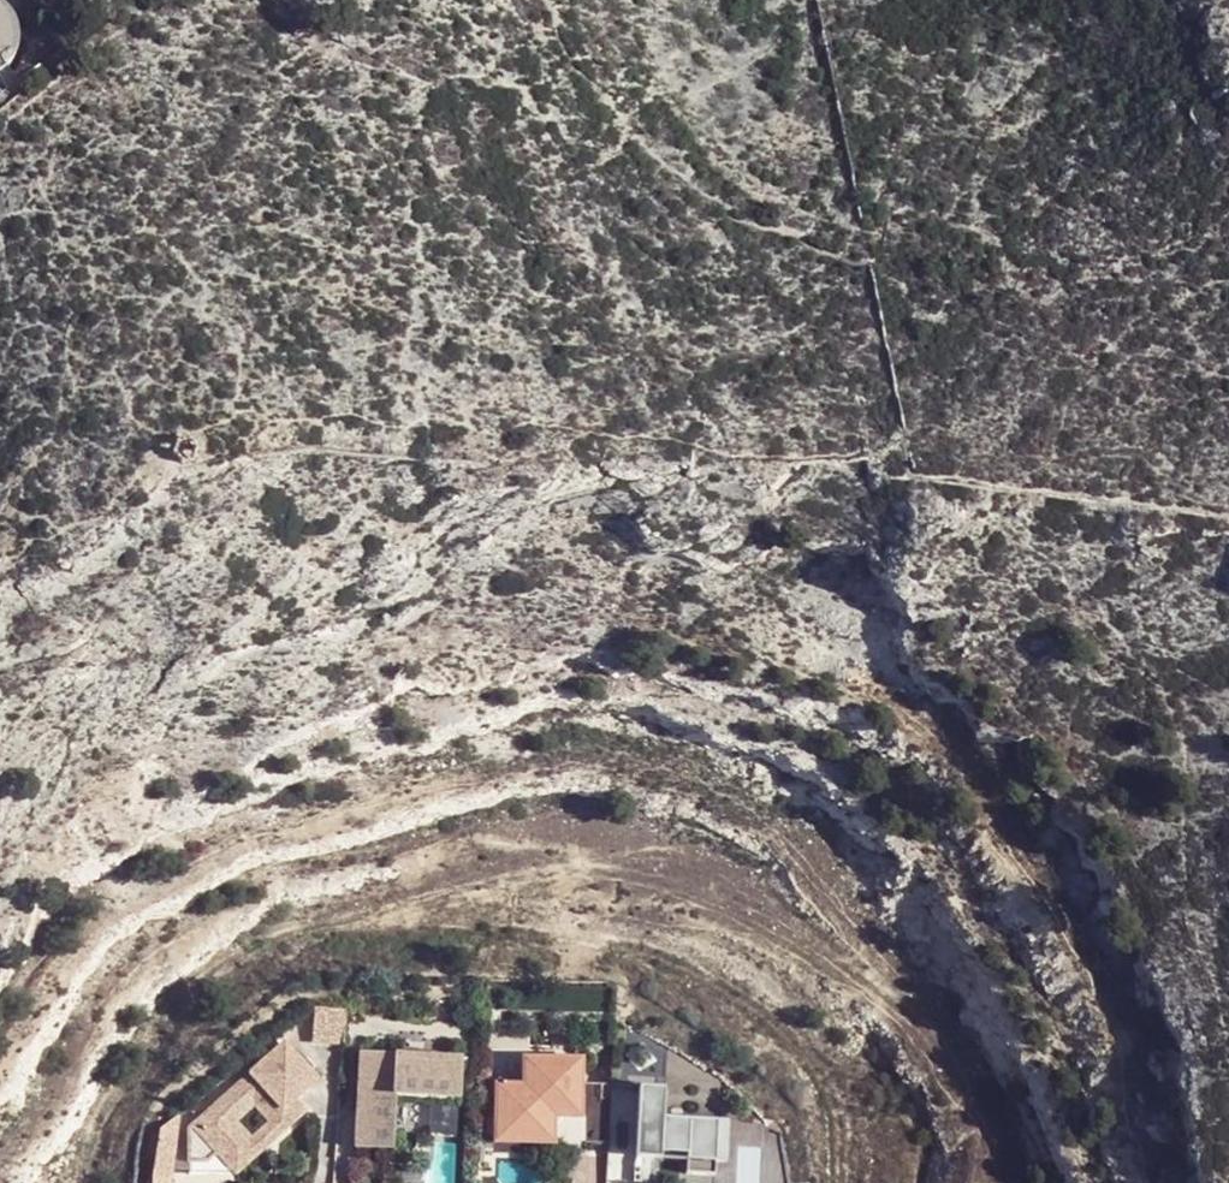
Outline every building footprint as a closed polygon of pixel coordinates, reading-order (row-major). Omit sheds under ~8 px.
[(7,14),(5,13),(0,9),(0,69),(6,64),(13,53),(15,39),(13,26),(7,14)] [(316,1082),(284,1047),(188,1133),(189,1165),(207,1165),(217,1156),(227,1167),(252,1145),(234,1125),(254,1108),(280,1137),(305,1114),(294,1103),(316,1082)] [(458,1103),(460,1063),(361,1057),(355,1151),(391,1153),(394,1099),(458,1103)] [(550,1136),(551,1121),(578,1122),(579,1066),(523,1064),(523,1091),(495,1091),(495,1125),(512,1130),(533,1135),(550,1136)] [(638,1091),(634,1182),(643,1182),(644,1157),(688,1160),(687,1180),(716,1182),(718,1128),(663,1125),(664,1092),(638,1091)] [(159,1132),(153,1182),(168,1182),(176,1119),(159,1132)] [(512,1130),(495,1125),(495,1146),(550,1148),(550,1136),(533,1135),(512,1130)]
